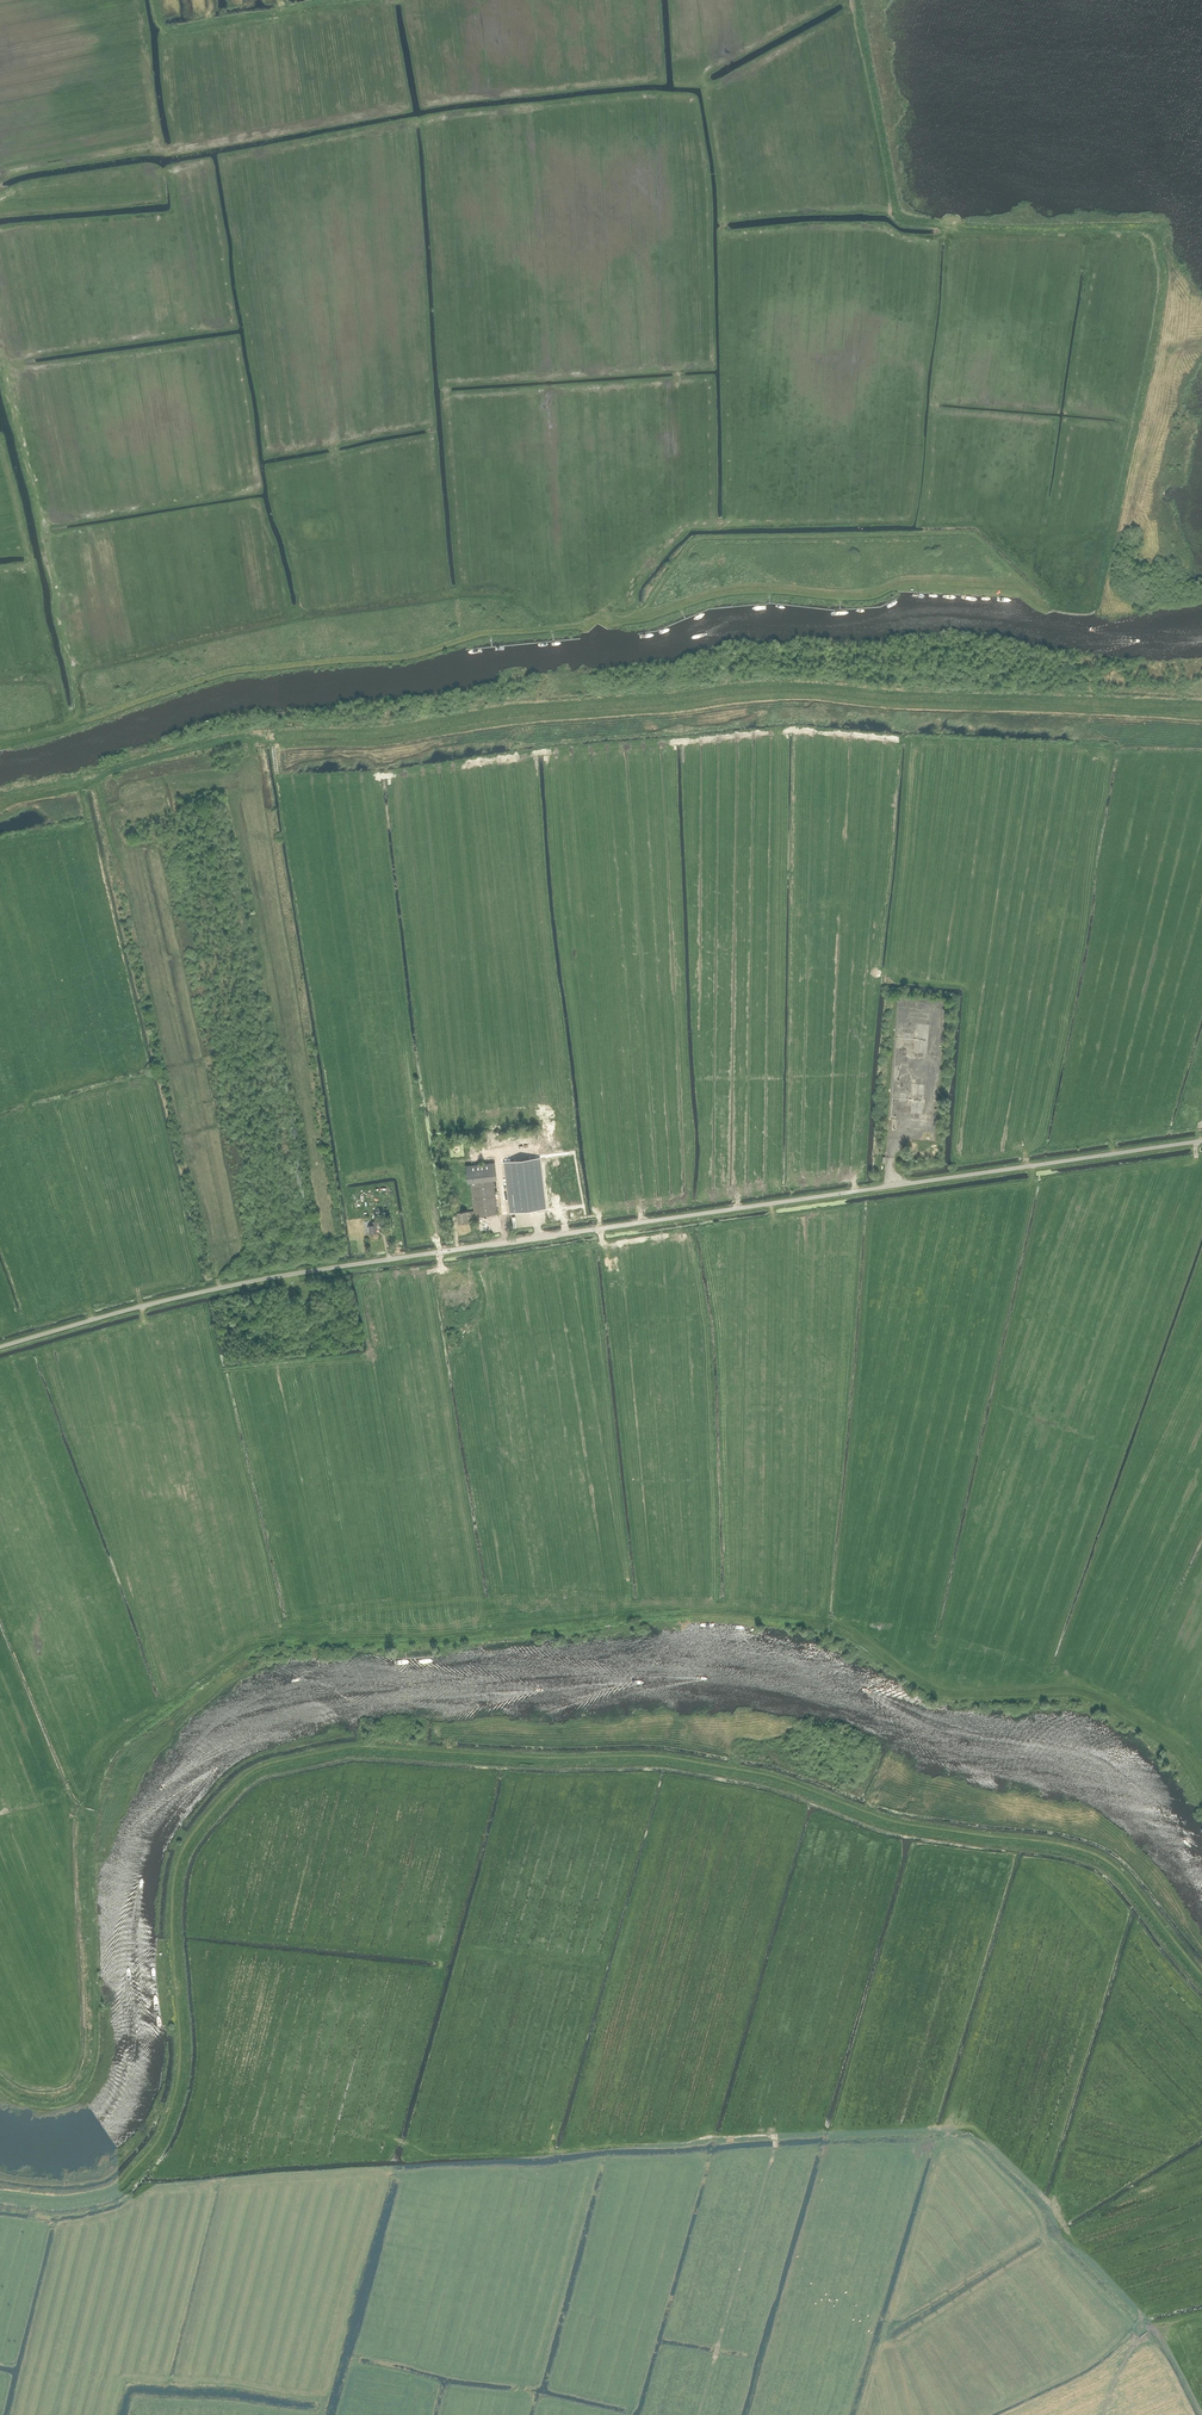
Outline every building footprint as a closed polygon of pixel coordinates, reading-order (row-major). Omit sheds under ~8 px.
[(917,1052),(927,1052),(928,1042),(922,1041),(922,1039),(917,1038),(917,1052)] [(925,1087),(925,1084),(914,1084),(914,1096),(919,1096),(919,1087),(925,1087)] [(464,1146),(448,1148),(448,1152),(451,1152),(452,1157),(462,1155),(462,1150),(464,1150),(464,1146)] [(545,1209),(539,1158),(505,1162),(511,1213),(545,1209)] [(494,1179),(497,1179),(495,1162),(466,1166),(468,1182),(471,1182),(474,1211),(467,1212),(467,1211),(457,1212),(459,1223),(468,1222),(468,1217),(475,1216),(475,1217),(498,1214),(494,1179)] [(377,1225),(377,1221),(372,1221),(373,1225),(369,1225),(370,1234),(377,1233),(377,1225)]
